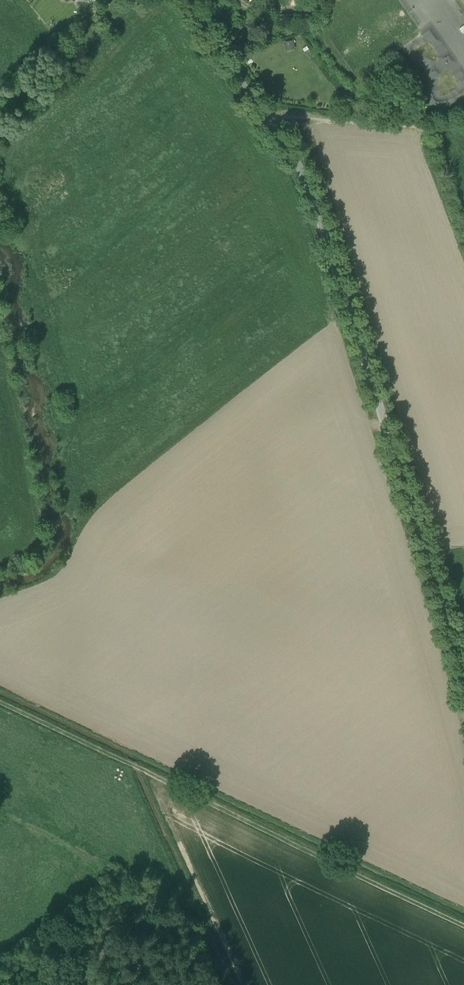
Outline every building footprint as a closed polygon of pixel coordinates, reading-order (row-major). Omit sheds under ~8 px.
[(285,42),(287,49),(296,47),(294,40),(285,42)]
